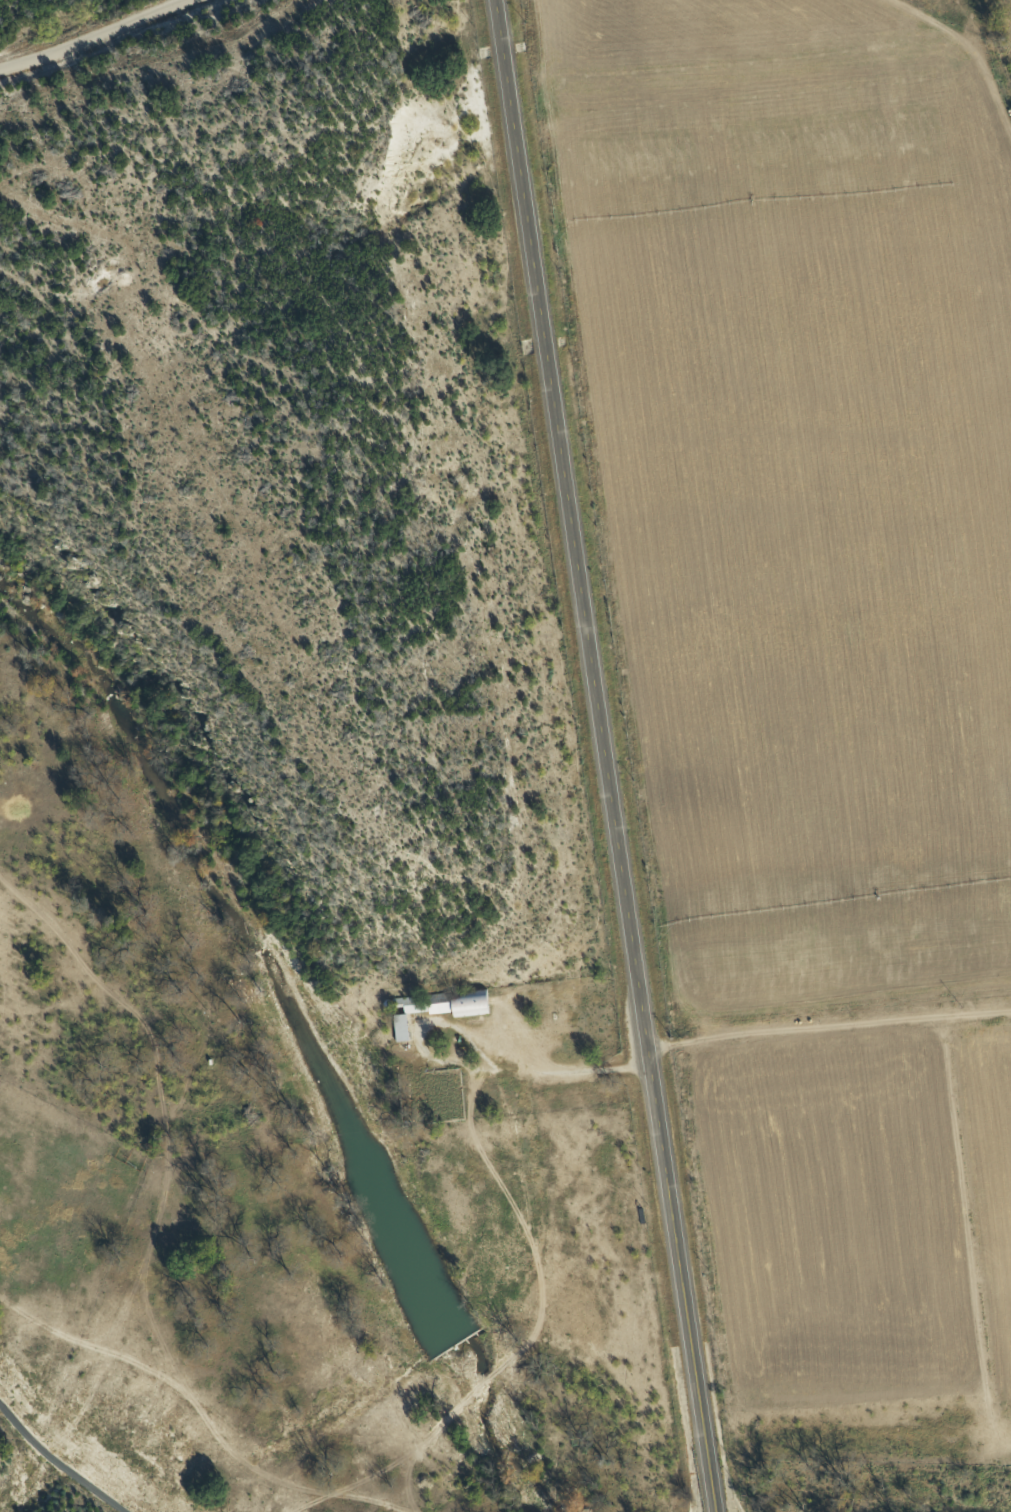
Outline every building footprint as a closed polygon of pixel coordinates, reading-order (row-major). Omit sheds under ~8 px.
[(485,1012),(484,991),(388,997),(391,1042),(406,1041),(405,1017),(485,1012)]
